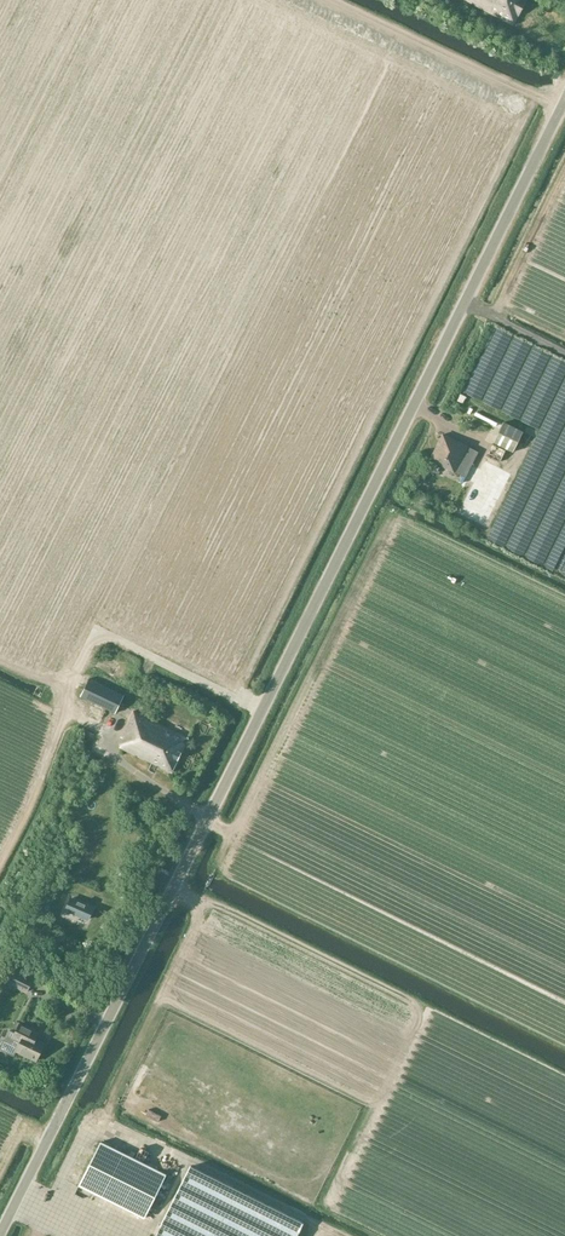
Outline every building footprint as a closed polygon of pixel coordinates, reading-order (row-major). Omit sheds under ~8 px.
[(512,24),(525,0),(465,0),(512,24)] [(503,422),(493,442),(513,451),(523,431),(503,422)] [(443,434),(431,460),(455,472),(463,476),(465,477),(478,452),(475,451),(468,447),(443,434)] [(492,443),(486,455),(500,462),(507,466),(513,454),(492,443)] [(507,466),(500,462),(486,455),(480,470),(500,480),(507,466)] [(476,491),(469,506),(479,511),(487,493),(481,490),(480,492),(476,491)] [(89,678),(80,697),(115,713),(124,695),(89,678)] [(120,745),(119,748),(172,773),(189,737),(133,710),(120,737),(123,738),(120,745)] [(70,900),(66,911),(88,921),(93,909),(70,900)] [(15,970),(8,983),(27,992),(33,979),(15,970)] [(0,1047),(0,1049),(13,1055),(16,1050),(37,1061),(45,1044),(31,1037),(34,1030),(19,1023),(15,1021),(12,1027),(16,1030),(15,1032),(9,1029),(0,1047)] [(101,1142),(79,1185),(144,1218),(166,1175),(101,1142)] [(304,1223),(191,1166),(155,1235),(297,1235),(304,1223)]
